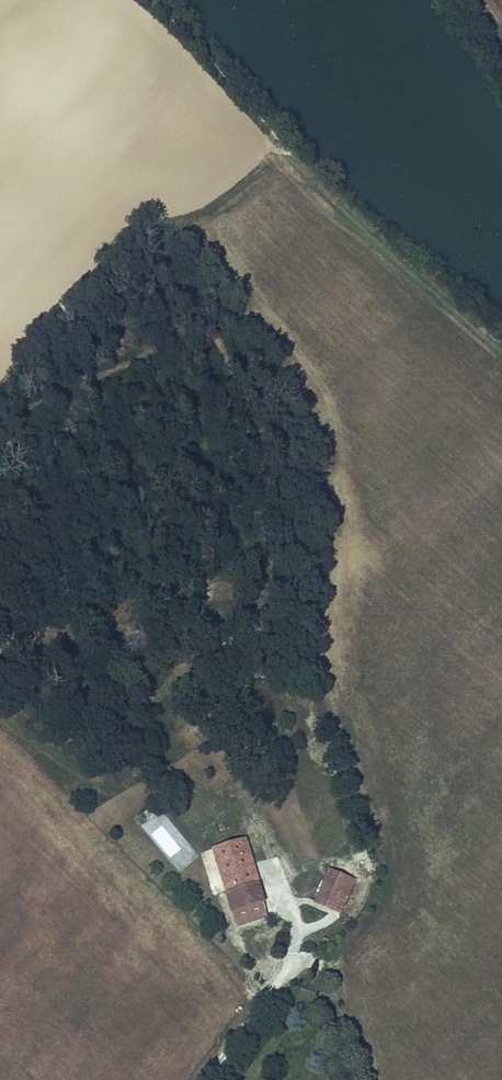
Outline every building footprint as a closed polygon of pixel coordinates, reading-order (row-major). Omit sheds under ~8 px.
[(131,817),(137,823),(148,813),(142,807),(131,817)] [(228,895),(258,885),(243,839),(212,850),(228,895)] [(333,907),(342,887),(349,890),(352,882),(327,871),(315,900),(333,907)] [(211,877),(214,893),(222,892),(219,876),(211,877)] [(264,901),(258,885),(228,895),(233,910),(264,901)] [(342,887),(333,907),(340,911),(349,890),(342,887)]
